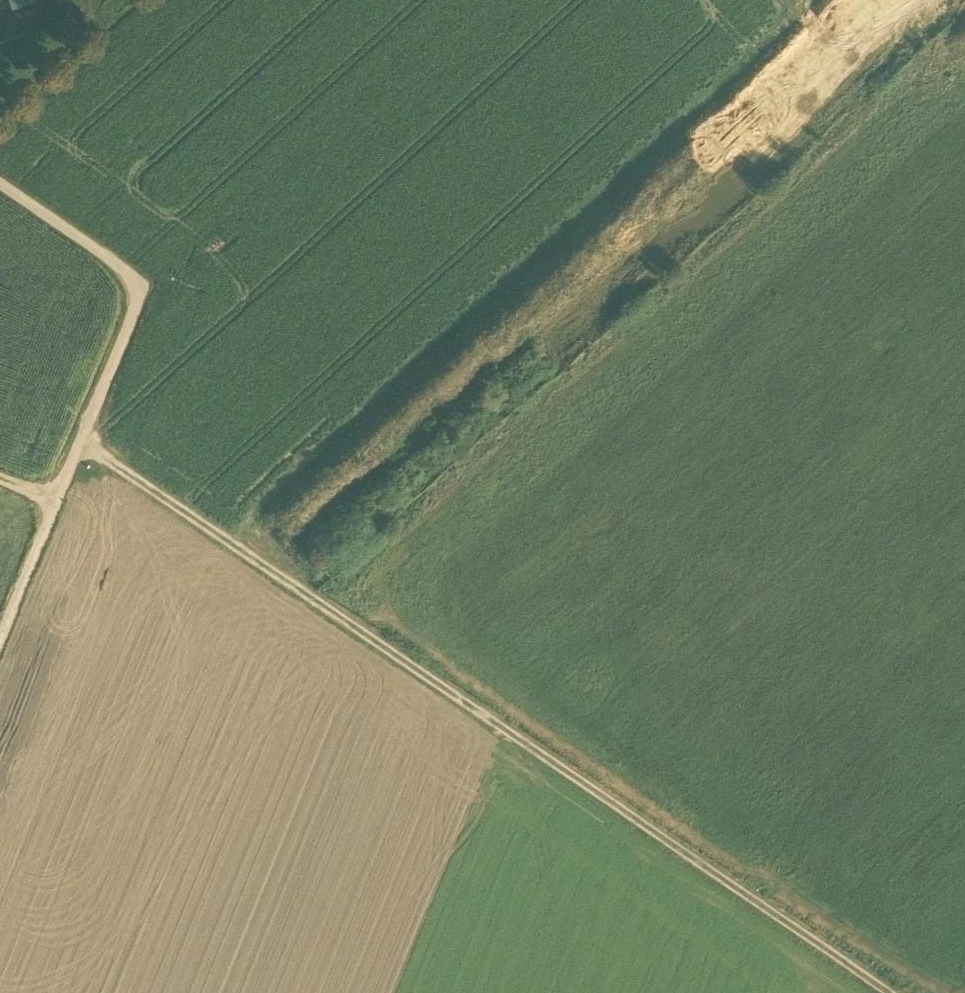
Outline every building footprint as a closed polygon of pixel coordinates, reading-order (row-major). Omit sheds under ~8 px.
[(12,9),(35,1),(34,0),(9,0),(12,9)]
